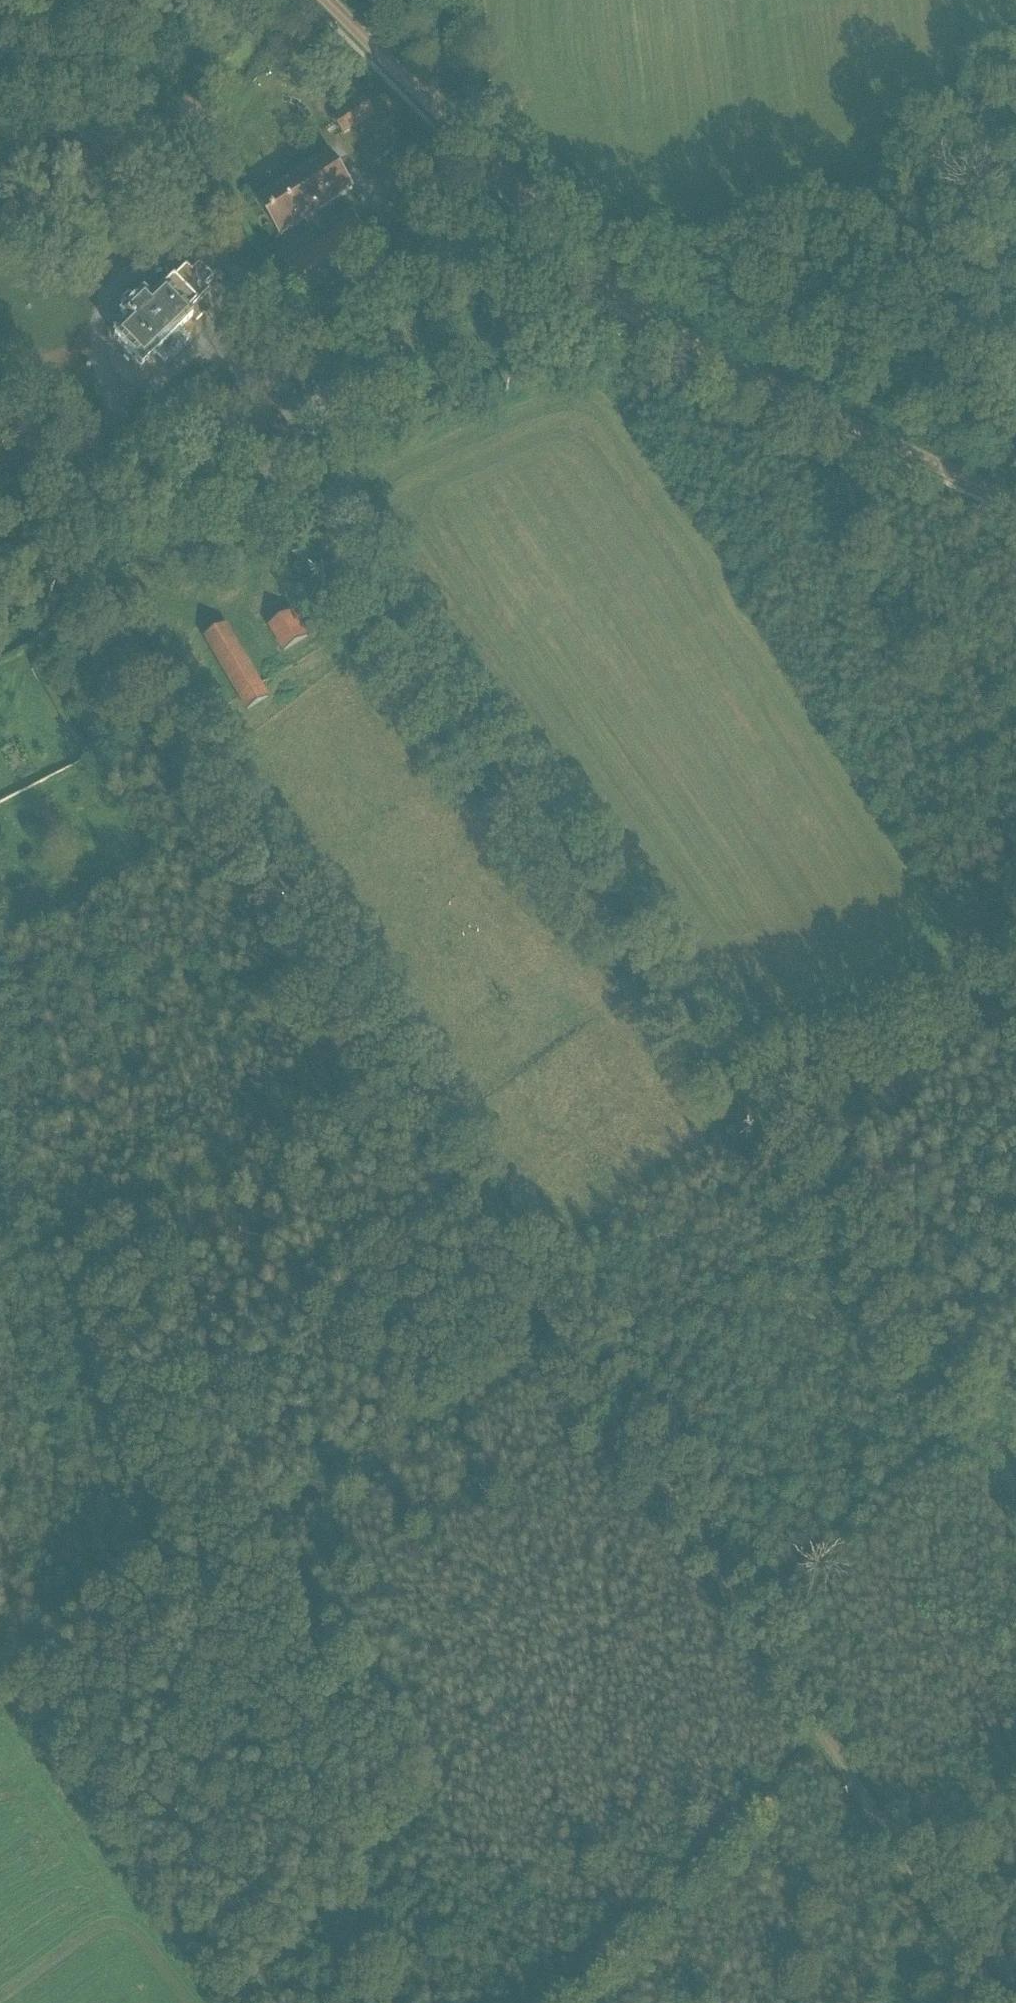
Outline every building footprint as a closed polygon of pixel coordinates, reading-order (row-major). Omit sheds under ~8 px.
[(344,134),(375,114),(365,99),(334,118),(344,134)] [(258,199),(282,235),(353,189),(338,167),(329,153),(258,199)] [(86,251),(77,260),(84,268),(93,260),(86,251)] [(114,338),(127,352),(141,366),(192,317),(188,313),(209,292),(205,287),(212,279),(199,265),(190,274),(185,268),(150,302),(143,295),(120,317),(128,325),(114,338)] [(284,651),(307,637),(293,613),(270,627),(284,651)] [(247,710),(269,697),(227,625),(205,638),(247,710)]
